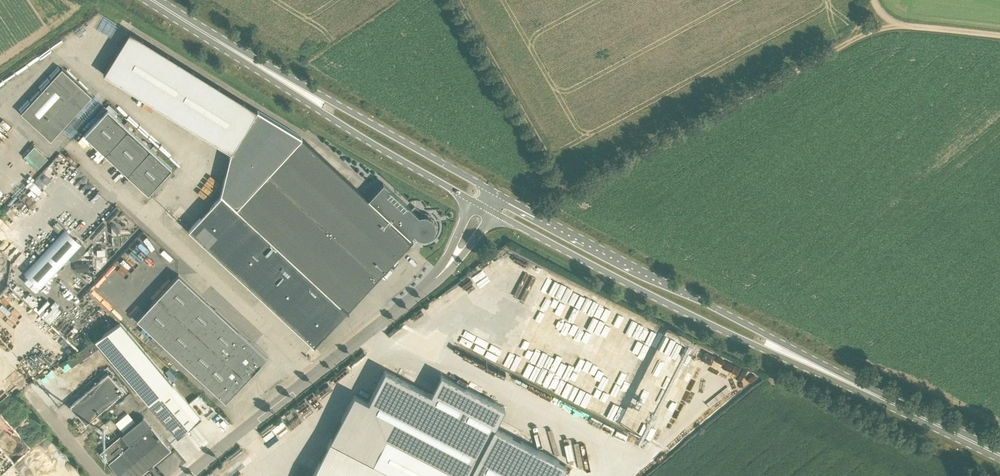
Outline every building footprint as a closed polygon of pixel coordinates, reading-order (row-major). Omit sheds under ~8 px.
[(104,74),(231,153),(257,111),(130,32),(104,74)] [(92,96),(62,68),(21,113),(51,140),(92,96)] [(108,109),(84,135),(105,154),(129,128),(108,109)] [(129,128),(105,154),(127,174),(151,149),(129,128)] [(413,240),(410,238),(414,234),(414,235),(415,235),(416,236),(417,237),(418,238),(419,238),(420,238),(421,239),(423,239),(425,239),(427,238),(428,238),(429,238),(429,237),(430,237),(431,236),(432,235),(433,234),(434,233),(434,232),(434,231),(435,230),(435,229),(435,228),(435,227),(435,226),(435,225),(435,224),(434,223),(434,222),(434,221),(433,219),(432,219),(430,217),(428,216),(427,215),(425,215),(423,215),(422,215),(420,215),(418,216),(383,183),(368,200),(302,138),(294,146),(237,208),(221,193),(220,194),(221,195),(189,230),(314,346),(355,302),(413,240)] [(48,158),(34,146),(24,156),(38,169),(48,158)] [(148,194),(172,168),(151,149),(127,174),(148,194)] [(81,244),(65,229),(24,273),(40,288),(81,244)] [(75,263),(75,272),(89,271),(89,263),(75,263)] [(267,357),(201,296),(179,275),(158,297),(246,379),(267,357)] [(137,319),(226,402),(246,379),(158,297),(137,319)] [(120,321),(67,359),(72,366),(101,346),(149,402),(178,437),(201,417),(172,383),(120,321)] [(566,464),(494,427),(505,408),(441,374),(430,394),(385,370),(368,401),(354,394),(330,441),(312,475),(560,475),(566,464)] [(108,373),(70,406),(79,416),(85,425),(123,391),(108,373)] [(202,413),(210,408),(201,393),(192,399),(202,413)] [(171,449),(143,416),(100,452),(115,470),(122,465),(131,475),(139,475),(171,449)] [(110,418),(106,422),(113,430),(117,426),(110,418)] [(643,429),(646,431),(647,428),(653,431),(656,426),(647,421),(643,429)]
